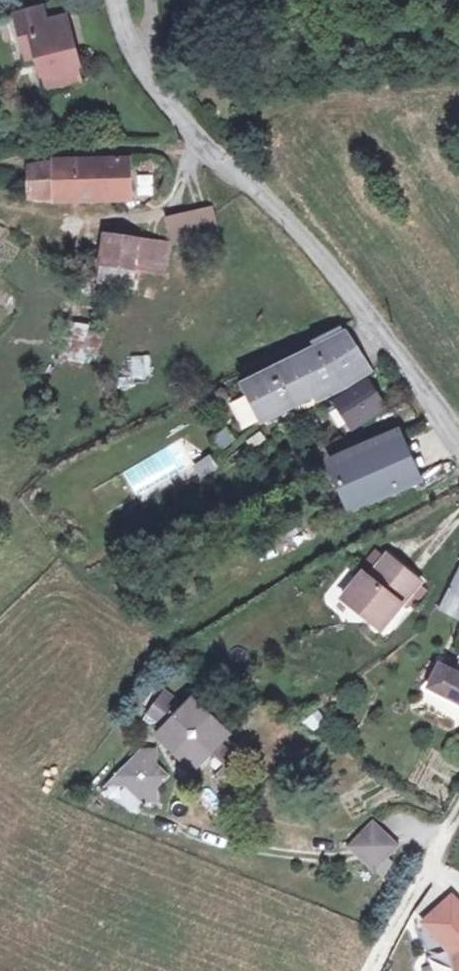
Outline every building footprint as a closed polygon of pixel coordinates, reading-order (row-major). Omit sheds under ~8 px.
[(24,37),(36,34),(41,55),(44,70),(82,62),(70,13),(50,17),(46,3),(17,11),(24,37)] [(24,37),(28,57),(41,55),(36,34),(24,37)] [(44,70),(48,87),(86,79),(82,62),(44,70)] [(86,162),(55,165),(37,168),(34,170),(35,203),(132,200),(129,160),(121,160),(86,162)] [(208,205),(188,207),(191,234),(211,232),(208,205)] [(176,208),(179,235),(191,234),(188,207),(176,208)] [(143,256),(145,233),(115,232),(115,237),(107,237),(105,262),(128,263),(128,272),(142,272),(143,256)] [(165,234),(145,233),(143,256),(164,258),(165,234)] [(57,358),(85,364),(93,327),(65,321),(57,358)] [(314,344),(246,378),(264,415),(293,401),(286,387),(306,378),(313,392),(334,382),(367,362),(349,334),(318,352),(314,344)] [(306,378),(286,387),(293,401),(313,392),(306,378)] [(370,379),(337,399),(348,419),(381,399),(370,379)] [(328,405),(339,424),(348,419),(337,399),(328,405)] [(334,470),(357,509),(419,472),(397,434),(334,470)] [(197,462),(202,468),(215,459),(210,453),(197,462)] [(379,568),(359,594),(401,624),(438,574),(404,548),(386,572),(379,568)] [(454,668),(441,690),(458,701),(458,671),(454,668)] [(155,729),(177,700),(164,689),(141,718),(155,729)] [(200,695),(168,731),(186,751),(216,755),(236,734),(221,714),(209,717),(213,706),(200,695)] [(148,747),(123,774),(139,796),(144,797),(150,794),(147,802),(161,808),(168,794),(166,785),(178,775),(166,764),(162,752),(148,747)] [(375,822),(344,849),(371,877),(402,849),(375,822)] [(427,925),(454,955),(458,970),(458,906),(454,901),(427,925)]
